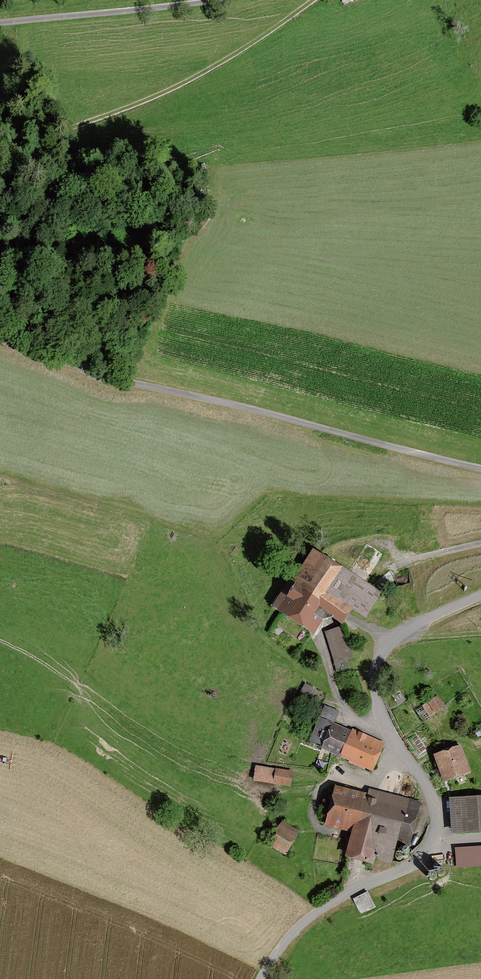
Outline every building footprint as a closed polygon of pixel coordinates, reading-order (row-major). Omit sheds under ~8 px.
[(379,595),(308,552),(272,611),(313,635),(325,615),(341,624),(350,608),(366,617),(379,595)] [(343,630),(327,635),(336,664),(352,659),(343,630)] [(315,689),(305,683),(298,696),(309,701),(315,689)] [(443,706),(437,697),(420,708),(426,718),(443,706)] [(323,748),(341,756),(351,734),(331,726),(337,713),(326,709),(312,740),(325,745),(323,748)] [(351,734),(341,756),(372,769),(382,744),(351,731),(351,734)] [(461,746),(436,754),(445,780),(470,772),(461,746)] [(292,773),(256,767),(254,779),(290,785),(292,773)] [(370,794),(335,786),(326,822),(353,829),(347,854),(372,860),(373,856),(390,860),(394,844),(409,847),(419,803),(371,791),(370,794)] [(450,798),(452,831),(480,829),(480,797),(450,798)] [(298,831),(282,822),(270,844),(285,853),(298,831)] [(456,848),(457,866),(480,864),(480,847),(456,848)] [(367,893),(355,899),(362,912),(374,906),(367,893)]
